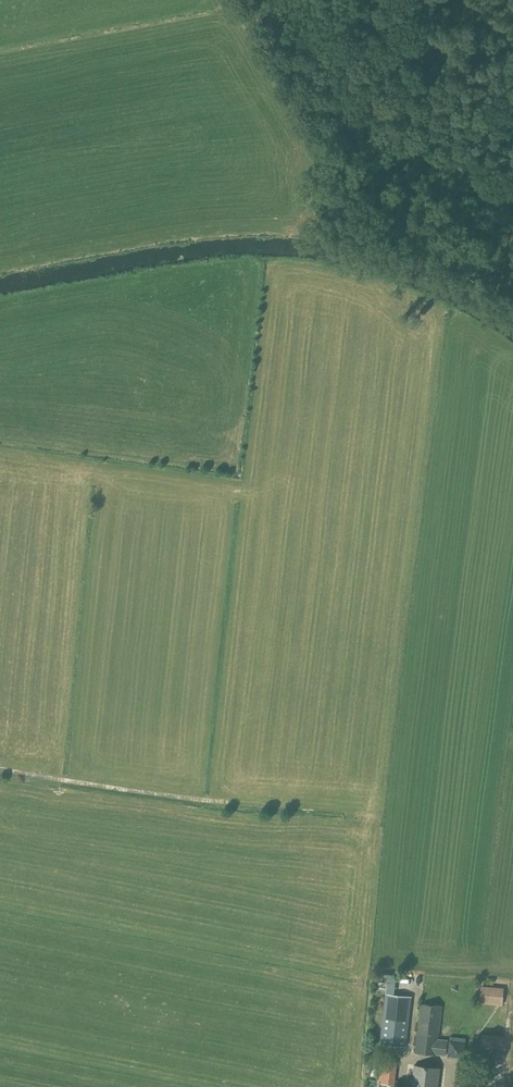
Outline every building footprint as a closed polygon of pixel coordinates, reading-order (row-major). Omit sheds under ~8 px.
[(392,983),(378,982),(377,992),(390,994),(392,983)] [(499,1005),(499,987),(479,987),(479,1004),(499,1005)] [(407,1047),(412,997),(386,994),(380,1045),(407,1047)] [(443,1006),(421,1004),(415,1053),(446,1056),(448,1040),(439,1039),(443,1006)] [(503,1049),(504,1037),(482,1035),(481,1047),(503,1049)] [(394,1085),(396,1063),(384,1061),(381,1084),(394,1085)] [(440,1069),(414,1066),(412,1086),(438,1086),(440,1069)]
